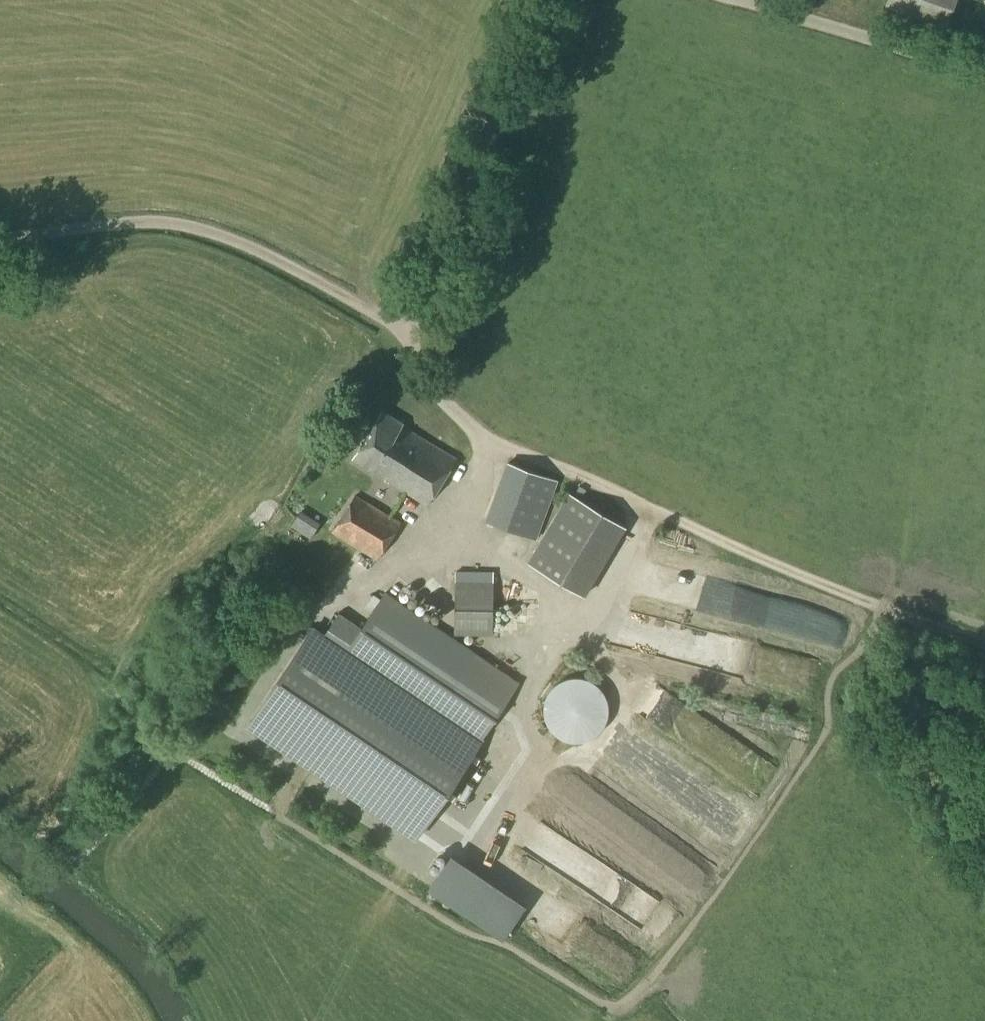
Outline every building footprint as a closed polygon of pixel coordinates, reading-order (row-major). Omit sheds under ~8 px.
[(894,15),(952,38),(966,0),(899,0),(894,15)] [(428,505),(456,459),(402,426),(403,424),(382,411),(353,459),(428,505)] [(535,538),(556,482),(507,464),(487,521),(535,538)] [(583,596),(625,526),(570,493),(528,563),(583,596)] [(377,561),(400,523),(353,494),(330,533),(377,561)] [(493,636),(493,582),(454,582),(454,636),(493,636)] [(518,683),(384,593),(361,627),(339,612),(324,634),(311,626),(244,726),(414,841),(482,739),(481,738),(518,683)] [(576,743),(581,742),(586,741),(591,739),(595,736),(599,733),(602,729),(605,724),(607,720),(608,715),(608,710),(608,705),(607,700),(605,695),(602,691),(599,687),(595,684),(591,681),(586,679),(581,678),(576,678),(571,678),(566,679),(561,681),(557,684),(553,687),(550,691),(547,695),(545,700),(544,705),(544,710),(544,715),(545,720),(547,725),(550,729),(553,733),(557,736),(561,739),(566,741),(571,742),(576,743)] [(439,872),(427,889),(502,940),(526,905),(463,862),(451,880),(439,872)]
